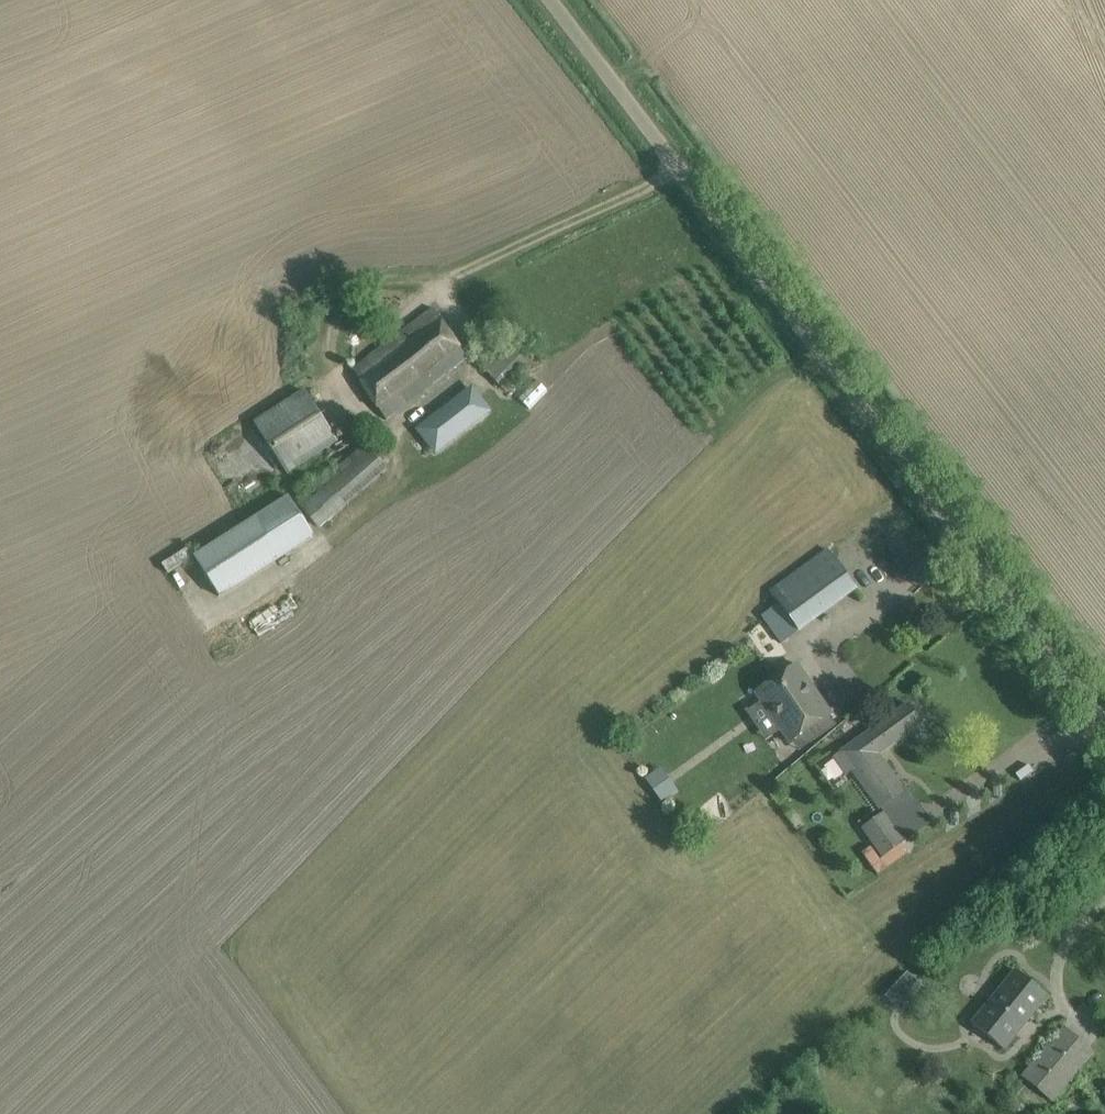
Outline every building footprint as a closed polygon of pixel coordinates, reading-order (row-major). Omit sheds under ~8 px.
[(433,308),(416,321),(353,369),(391,417),(467,357),(433,308)] [(536,360),(510,334),(482,361),(481,366),(505,390),(536,360)] [(492,403),(476,382),(424,423),(440,443),(492,403)] [(338,442),(305,389),(255,421),(288,474),(338,442)] [(301,502),(322,526),(387,467),(366,443),(301,502)] [(287,495),(194,555),(221,597),(313,537),(287,495)] [(827,549),(810,562),(770,591),(779,603),(762,615),(782,642),(856,588),(827,549)] [(831,714),(797,664),(755,692),(789,742),(831,714)] [(921,723),(908,704),(833,757),(846,775),(852,770),(879,808),(904,790),(878,754),(921,723)] [(837,725),(830,715),(804,732),(811,742),(837,725)] [(656,801),(675,791),(661,765),(643,775),(656,801)] [(884,811),(861,828),(884,858),(906,841),(884,811)] [(923,987),(907,972),(885,996),(901,1011),(923,987)] [(1010,974),(997,991),(966,1028),(999,1055),(1044,999),(1010,974)] [(1093,1052),(1064,1028),(1023,1076),(1052,1101),(1093,1052)]
